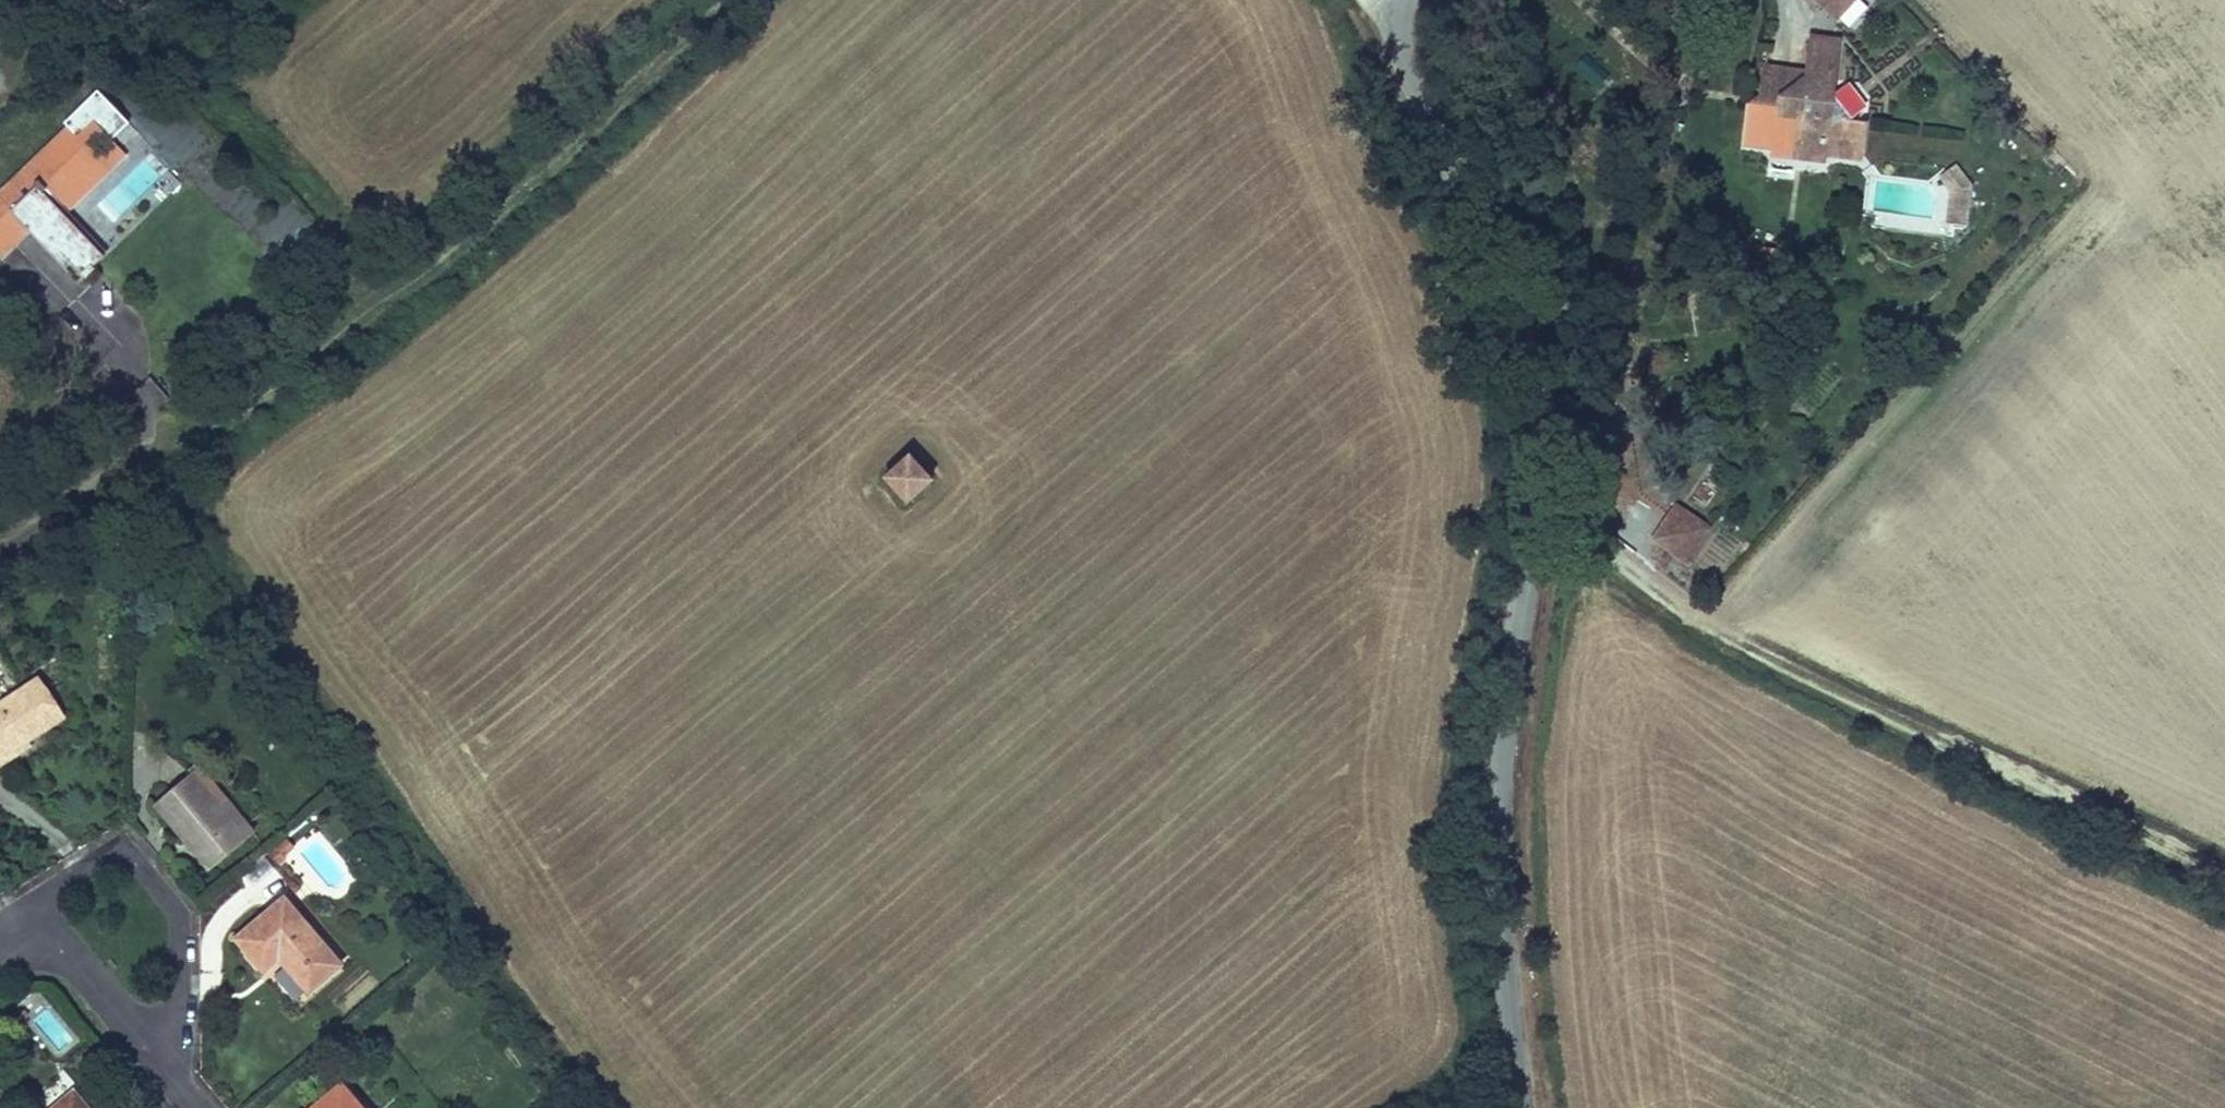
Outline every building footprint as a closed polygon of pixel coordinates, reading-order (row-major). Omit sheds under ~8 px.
[(1845,28),(1868,5),(1863,0),(1816,0),(1845,28)] [(1801,62),(1775,60),(1769,99),(1787,102),(1788,91),(1797,92),(1801,62)] [(1817,64),(1801,62),(1797,92),(1788,91),(1787,102),(1769,99),(1760,98),(1756,137),(1784,141),(1784,131),(1832,137),(1831,148),(1868,152),(1872,117),(1860,116),(1870,106),(1872,91),(1860,82),(1848,80),(1839,86),(1837,99),(1813,97),(1817,64)] [(1841,66),(1817,64),(1813,97),(1837,99),(1839,86),(1841,66)] [(87,159),(59,128),(73,115),(92,134),(110,117),(79,83),(46,115),(52,122),(0,171),(0,216),(3,213),(47,262),(59,276),(79,257),(34,209),(87,159)] [(1784,141),(1783,148),(1830,154),(1831,148),(1832,137),(1784,131),(1784,141)] [(1970,169),(1945,167),(1941,222),(1966,224),(1970,169)] [(3,213),(0,216),(0,225),(2,227),(40,268),(47,262),(3,213)] [(908,446),(882,471),(906,496),(932,471),(908,446)] [(1697,555),(1716,526),(1687,506),(1667,534),(1697,555)] [(14,734),(18,739),(59,711),(34,675),(0,698),(0,743),(14,734)] [(0,743),(0,760),(22,746),(18,739),(14,734),(0,743)] [(239,832),(186,765),(154,791),(207,857),(239,832)] [(290,844),(282,833),(272,842),(280,852),(290,844)] [(280,852),(272,842),(264,848),(274,861),(282,855),(280,852)] [(280,897),(226,936),(256,978),(266,971),(283,995),(328,964),(280,897)] [(338,1081),(306,1107),(361,1107),(338,1081)] [(54,1087),(29,1107),(72,1107),(54,1087)]
